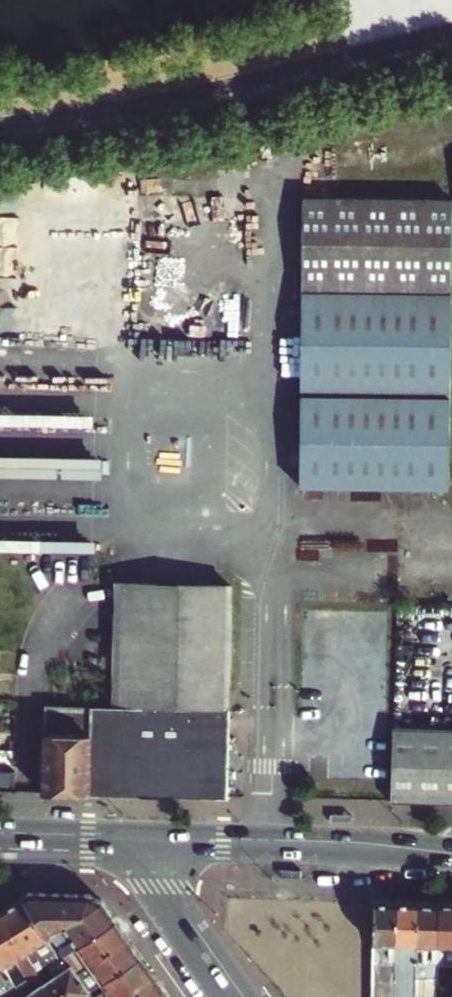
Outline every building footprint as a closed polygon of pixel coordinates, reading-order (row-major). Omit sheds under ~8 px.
[(437,487),(444,301),(447,201),(328,197),(329,177),(298,176),(289,483),(437,487)] [(98,547),(98,474),(101,474),(101,386),(56,386),(56,344),(0,344),(0,547),(98,547)] [(231,675),(233,584),(115,581),(114,673),(128,673),(231,675)] [(44,793),(228,798),(230,717),(229,716),(229,707),(231,707),(231,675),(128,673),(128,678),(136,684),(136,692),(128,698),(128,705),(114,705),(114,706),(46,705),(44,793)] [(396,727),(394,802),(451,804),(451,729),(396,727)] [(15,792),(15,772),(0,772),(0,792),(15,792)] [(61,959),(64,958),(117,922),(102,901),(87,894),(29,893),(22,897),(61,959)] [(22,897),(0,911),(0,912),(39,974),(50,967),(61,959),(22,897)] [(373,979),(396,979),(396,902),(375,902),(373,979)] [(396,902),(396,979),(418,979),(418,903),(396,902)] [(440,903),(418,903),(418,979),(439,980),(440,903)] [(440,903),(439,980),(451,980),(451,904),(440,903)] [(4,967),(17,959),(27,975),(14,983),(18,989),(21,986),(36,976),(39,974),(0,912),(0,960),(4,967)] [(117,922),(64,958),(73,970),(79,965),(77,961),(83,957),(91,968),(130,941),(117,922)] [(142,957),(130,941),(91,968),(81,975),(83,978),(83,980),(81,981),(90,994),(103,984),(142,957)] [(159,981),(144,960),(142,957),(103,984),(105,987),(108,991),(100,996),(136,996),(159,981)] [(50,967),(73,996),(85,996),(90,994),(81,981),(78,976),(73,970),(64,958),(61,959),(50,967)] [(0,960),(0,996),(6,996),(7,996),(18,989),(14,983),(4,967),(0,960)] [(50,967),(39,974),(36,976),(51,996),(73,996),(50,967)] [(36,976),(21,986),(29,996),(51,996),(36,976)] [(159,981),(136,996),(171,996),(159,981)] [(21,986),(18,989),(7,996),(8,996),(29,996),(21,986)]
